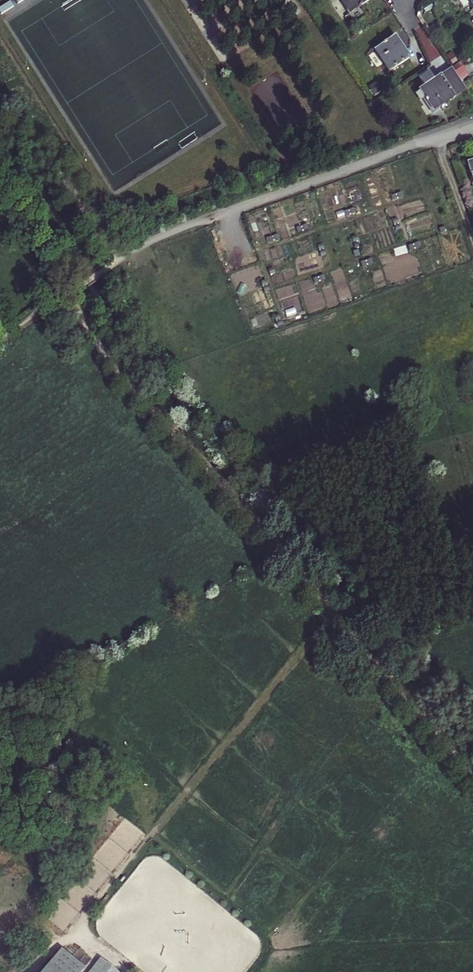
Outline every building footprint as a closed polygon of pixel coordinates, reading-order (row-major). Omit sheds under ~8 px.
[(350,14),(365,3),(363,0),(341,0),(350,14)] [(469,3),(472,9),(472,0),(458,0),(463,8),(469,3)] [(437,34),(431,26),(426,29),(432,37),(437,34)] [(395,38),(391,40),(395,48),(400,45),(395,38)] [(395,48),(391,40),(375,51),(390,72),(409,58),(400,45),(395,48)] [(460,62),(452,67),(458,76),(466,71),(460,62)] [(466,90),(453,70),(420,92),(434,112),(466,90)] [(84,971),(119,971),(122,969),(101,952),(84,971)]
